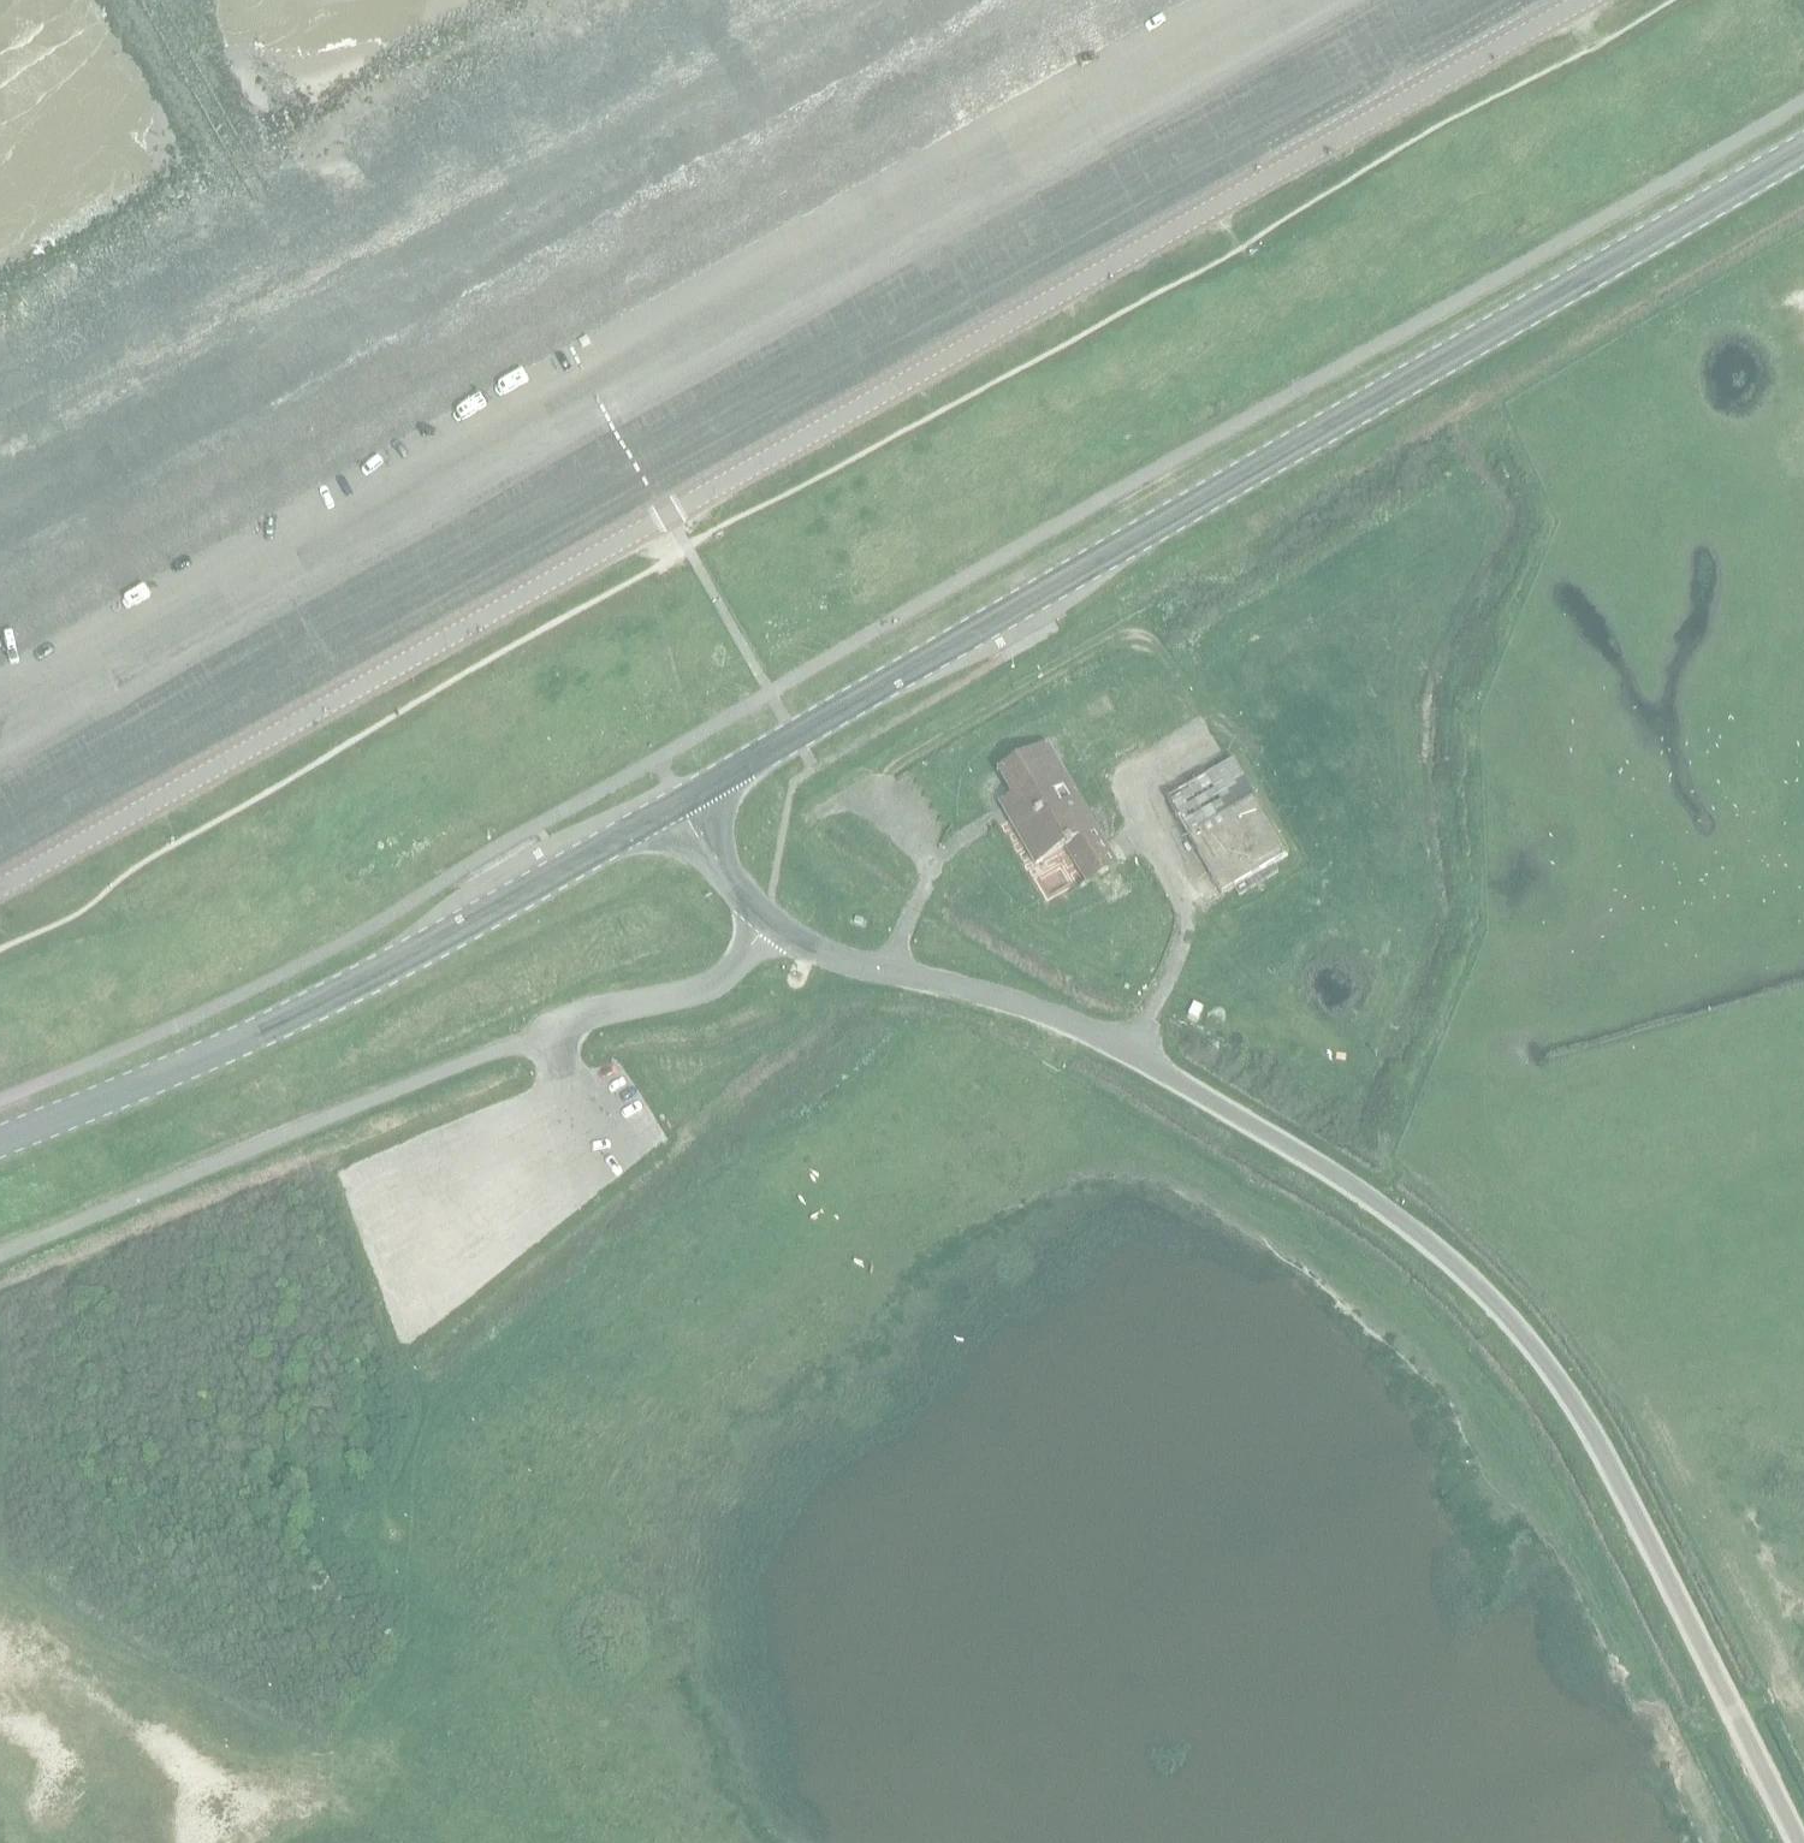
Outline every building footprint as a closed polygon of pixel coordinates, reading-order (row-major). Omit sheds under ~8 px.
[(1219,891),(1224,899),(1290,860),(1235,766),(1169,805),(1211,878),(1197,886),(1196,884),(1183,891),(1200,921),(1212,914),(1204,900),(1219,891)]
